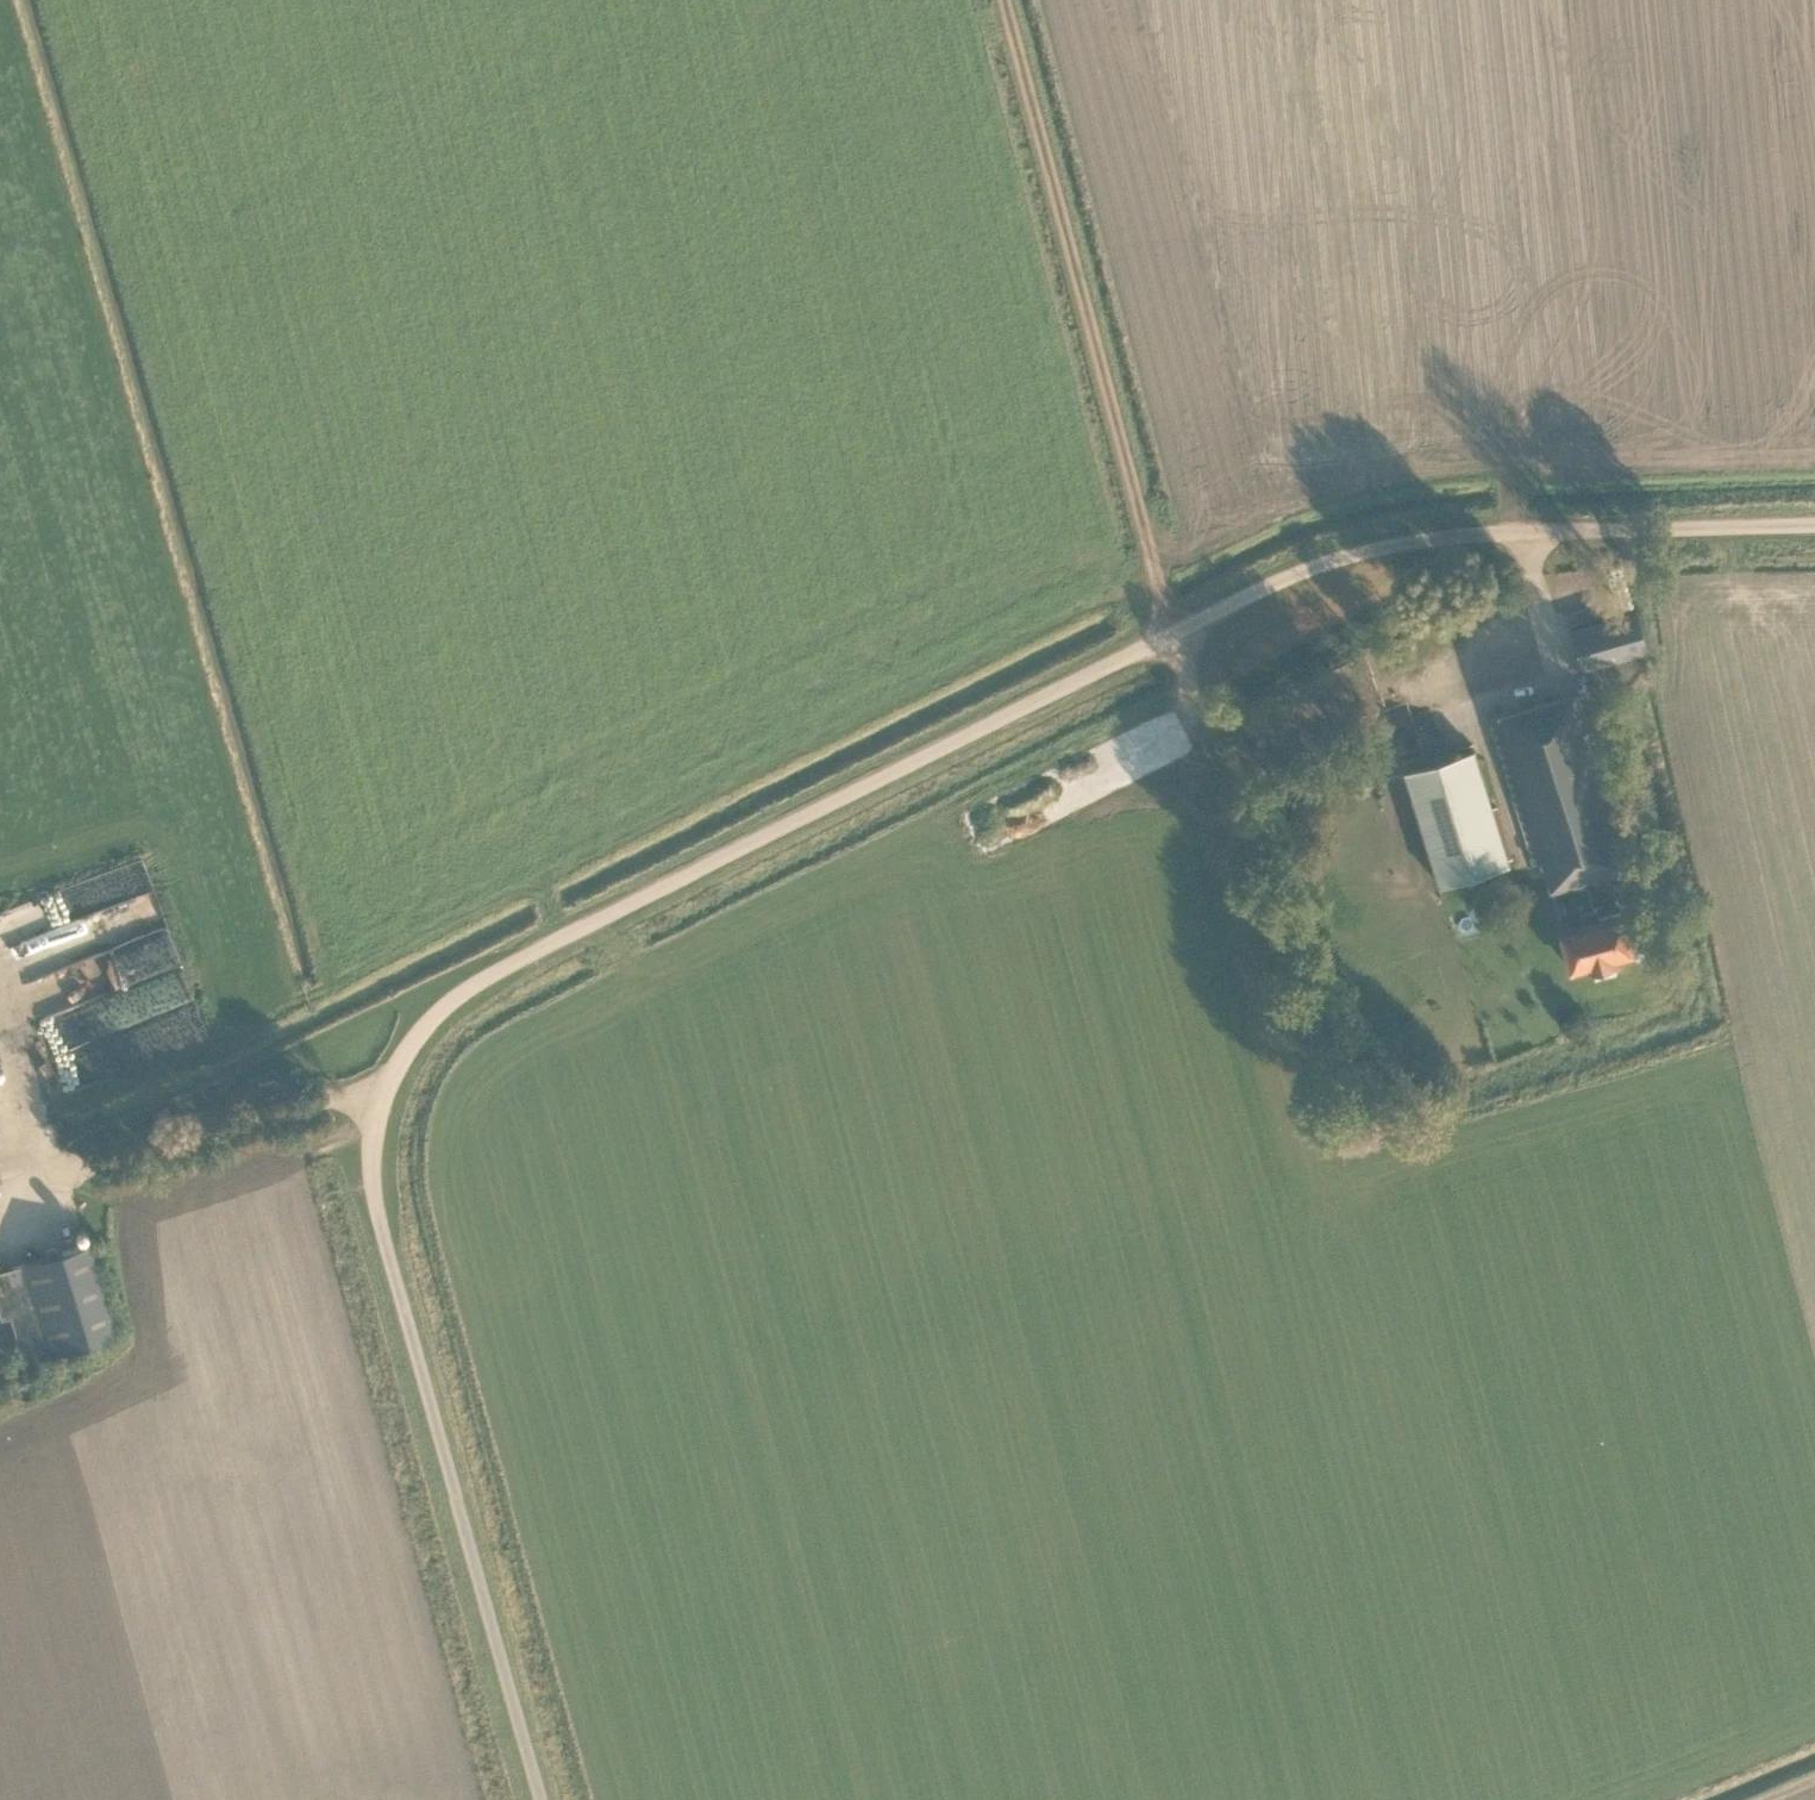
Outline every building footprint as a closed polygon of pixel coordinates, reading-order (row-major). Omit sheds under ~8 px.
[(1649,653),(1636,608),(1571,628),(1584,672),(1649,653)] [(1633,954),(1621,913),(1619,909),(1603,914),(1600,906),(1595,908),(1587,882),(1639,866),(1585,689),(1490,718),(1533,863),(1541,861),(1550,890),(1552,890),(1563,926),(1562,927),(1575,971),(1633,954)] [(1512,863),(1475,749),(1406,772),(1443,886),(1512,863)] [(276,1089),(271,1074),(252,1081),(257,1096),(276,1089)] [(117,1333),(88,1239),(9,1263),(15,1282),(9,1283),(31,1359),(117,1333)]
